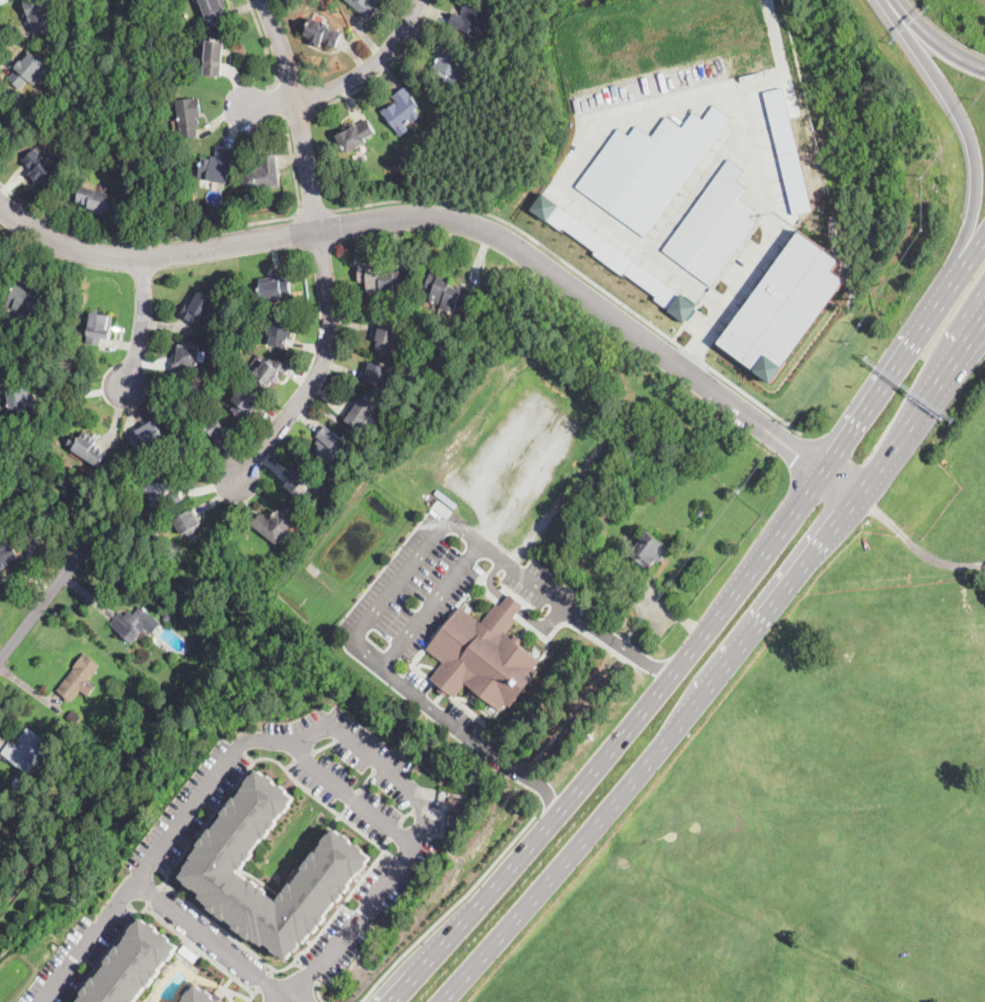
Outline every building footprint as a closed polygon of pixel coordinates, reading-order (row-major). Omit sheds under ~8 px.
[(25,3),(36,0),(45,0),(46,4),(47,10),(49,10),(51,19),(48,20),(51,32),(36,36),(33,24),(27,25),(24,11),(27,10),(25,3)] [(210,27),(201,0),(224,0),(227,7),(222,9),(227,22),(223,23),(210,27)] [(370,21),(345,0),(373,0),(371,1),(380,8),(370,21)] [(462,12),(466,0),(472,0),(491,7),(486,21),(481,38),(449,26),(452,18),(454,13),(463,16),(464,13),(462,12)] [(315,19),(322,22),(322,21),(331,25),(330,27),(344,33),(337,48),(323,42),(321,47),(314,44),(313,43),(314,41),(310,39),(311,38),(305,35),(313,18),(315,19)] [(222,75),(221,76),(204,75),(207,39),(225,41),(222,75)] [(468,67),(460,80),(450,74),(448,79),(432,70),(439,57),(435,54),(435,53),(442,40),(457,48),(454,53),(470,61),(468,67)] [(40,60),(46,65),(45,65),(50,70),(36,85),(30,80),(22,89),(21,88),(9,78),(17,69),(16,68),(22,61),(24,62),(32,53),(40,60)] [(476,83),(473,88),(468,85),(471,80),(476,83)] [(410,93),(420,106),(416,110),(422,117),(414,123),(412,120),(405,125),(410,130),(401,137),(386,118),(382,111),(388,106),(389,108),(396,103),(397,104),(399,103),(393,96),(405,87),(410,93)] [(812,210),(785,87),(765,91),(770,118),(768,118),(771,129),(759,131),(768,169),(782,166),(792,214),(812,210)] [(199,119),(200,119),(201,126),(199,127),(200,136),(183,138),(178,100),(201,97),(203,114),(201,114),(201,118),(199,119)] [(576,184),(645,237),(733,117),(715,105),(703,119),(693,112),(682,127),(667,117),(651,136),(635,125),(629,135),(617,127),(576,184)] [(16,134),(15,134),(5,121),(11,116),(21,129),(16,134)] [(375,131),(377,133),(366,140),(367,142),(348,154),(337,136),(345,131),(346,131),(368,118),(375,131)] [(233,157),(232,160),(228,184),(200,179),(199,178),(203,158),(212,159),(212,157),(216,157),(218,147),(234,150),(233,157)] [(45,157),(46,159),(48,157),(54,163),(53,164),(61,171),(47,185),(43,181),(41,182),(39,179),(37,181),(31,176),(34,171),(23,161),(36,148),(45,157)] [(247,190),(244,190),(242,171),(250,170),(250,168),(262,167),(262,155),(278,154),(281,186),(247,190)] [(729,158),(744,169),(736,180),(747,187),(739,197),(755,209),(750,216),(757,222),(711,285),(662,250),(729,158)] [(194,193),(188,194),(186,186),(191,185),(194,193)] [(117,209),(115,215),(106,213),(106,215),(97,212),(97,210),(90,208),(90,206),(78,202),(82,186),(121,197),(117,209)] [(697,306),(684,324),(653,298),(655,295),(626,273),(624,276),(592,253),(595,250),(565,228),(562,231),(531,209),(543,193),(697,306)] [(801,231),(842,261),(835,272),(848,281),(773,384),(719,344),(801,231)] [(390,273),(393,273),(393,270),(403,271),(403,288),(393,287),(393,298),(379,298),(379,293),(367,292),(367,282),(359,282),(360,265),(373,266),(373,268),(381,269),(381,272),(390,273)] [(470,293),(464,307),(457,304),(452,314),(441,309),(442,306),(426,299),(430,289),(424,287),(431,271),(444,277),(443,280),(471,291),(470,293)] [(281,276),(282,280),(290,279),(292,295),(273,298),(273,299),(264,301),(260,279),(281,276)] [(17,283),(26,287),(27,284),(44,291),(37,309),(34,308),(32,315),(15,308),(14,311),(6,307),(17,283)] [(200,291),(205,295),(206,293),(214,298),(213,299),(218,301),(207,320),(198,314),(193,322),(181,314),(192,297),(195,299),(200,291)] [(112,337),(111,339),(111,340),(101,338),(100,346),(87,343),(92,313),(111,316),(109,330),(113,330),(112,337)] [(291,329),(290,333),(290,338),(286,338),(285,347),(271,345),(272,336),(269,336),(270,329),(272,329),(273,317),(274,316),(292,319),(291,329)] [(399,339),(397,346),(393,345),(391,353),(376,350),(378,341),(375,340),(378,324),(401,329),(399,339)] [(46,337),(44,345),(38,344),(39,335),(40,330),(47,331),(46,337)] [(244,345),(239,349),(233,344),(238,339),(244,345)] [(207,352),(205,363),(199,362),(198,369),(191,368),(190,375),(173,372),(173,371),(175,357),(178,358),(180,345),(201,348),(201,351),(207,352)] [(274,361),(277,357),(290,367),(285,374),(282,372),(279,377),(280,377),(276,383),(274,382),(271,387),(254,375),(259,367),(261,369),(269,357),(274,361)] [(390,368),(387,379),(385,387),(360,380),(362,371),(365,371),(367,362),(390,368)] [(426,380),(419,386),(414,380),(421,374),(426,380)] [(246,419),(246,420),(233,410),(238,403),(234,399),(245,385),(262,399),(246,419)] [(30,399),(34,398),(36,413),(19,415),(19,410),(10,412),(10,411),(7,390),(29,387),(30,399)] [(374,403),(378,406),(362,431),(347,421),(343,419),(355,402),(357,403),(363,395),(374,403)] [(221,443),(219,445),(203,424),(216,414),(232,435),(221,443)] [(143,446),(136,451),(128,436),(129,435),(155,420),(156,420),(164,435),(143,446)] [(334,462),(332,464),(316,451),(319,446),(316,444),(320,439),(317,437),(326,426),(349,444),(334,462)] [(98,440),(96,444),(108,452),(99,467),(68,446),(75,435),(81,440),(87,432),(98,440)] [(323,478),(319,483),(318,483),(317,485),(318,486),(315,490),(313,488),(311,490),(313,491),(310,494),(309,494),(303,501),(286,486),(301,468),(305,463),(323,478)] [(169,493),(170,495),(179,491),(184,500),(157,513),(144,486),(165,476),(172,491),(169,492),(169,493)] [(290,510),(296,515),(300,517),(278,545),(253,525),(257,519),(261,513),(271,520),(279,510),(280,511),(285,505),(290,510)] [(203,533),(192,539),(191,540),(188,535),(184,537),(174,521),(190,511),(192,510),(201,523),(199,524),(204,532),(203,533)] [(661,561),(659,563),(657,561),(650,570),(629,555),(648,531),(670,549),(661,561)] [(10,565),(0,569),(0,548),(13,543),(18,556),(8,561),(10,565)] [(524,604),(514,616),(518,618),(506,633),(540,659),(534,666),(539,670),(510,705),(506,702),(500,710),(480,693),(477,697),(470,692),(473,688),(467,682),(456,696),(449,691),(446,696),(438,690),(442,686),(431,677),(444,661),(427,648),(461,605),(482,621),(497,602),(500,604),(510,593),(524,604)] [(141,606),(154,617),(162,623),(153,635),(145,628),(143,631),(144,632),(134,645),(131,643),(110,626),(121,612),(126,617),(131,611),(135,614),(141,606)] [(174,622),(170,624),(167,623),(164,620),(165,616),(168,613),(172,614),(175,618),(174,622)] [(96,687),(89,696),(82,690),(73,702),(58,690),(75,668),(74,667),(85,653),(101,666),(89,681),(96,687)] [(79,722),(76,725),(67,718),(73,711),(82,717),(79,722)] [(49,745),(47,747),(27,773),(2,753),(11,741),(18,747),(22,742),(17,738),(26,727),(49,745)] [(261,768),(268,774),(269,773),(278,780),(277,781),(281,784),(282,782),(290,789),(289,791),(297,797),(292,803),(293,804),(286,812),(285,811),(281,816),(280,816),(277,819),(279,821),(274,829),(272,828),(271,829),(272,830),(267,837),(265,836),(253,851),(255,853),(250,860),(248,858),(246,861),(248,862),(242,869),(241,868),(239,870),(252,879),(253,877),(260,883),(259,885),(261,886),(262,885),(269,890),(268,892),(280,901),(281,899),(280,898),(286,891),(288,889),(287,889),(293,881),(294,882),(306,867),(304,867),(310,860),(311,860),(312,858),(311,858),(317,850),(319,851),(321,848),(325,842),(324,841),(330,833),(331,834),(336,827),(344,834),(345,832),(354,839),(352,840),(357,844),(358,842),(366,848),(364,850),(372,855),(372,857),(367,862),(369,863),(362,871),(361,870),(357,876),(356,875),(350,884),(352,885),(346,892),(345,891),(343,893),(345,894),(339,902),(337,900),(326,915),(328,917),(322,924),(321,923),(319,925),(321,926),(315,933),(313,932),(304,943),(302,941),(301,943),(302,944),(296,951),(294,950),(288,958),(283,953),(281,955),(273,949),(274,948),(266,941),(264,944),(259,940),(258,941),(253,937),(252,939),(245,933),(245,932),(243,931),(243,932),(236,926),(237,924),(228,918),(227,919),(220,914),(220,913),(218,911),(218,912),(210,907),(212,905),(207,901),(207,900),(201,895),(204,892),(196,886),(195,888),(187,881),(188,880),(183,876),(189,868),(187,867),(194,859),(195,860),(196,858),(193,856),(202,845),(200,844),(206,836),(207,837),(208,835),(207,834),(213,827),(214,828),(226,813),(224,812),(230,805),(231,806),(233,804),(232,803),(237,795),(239,796),(249,783),(248,782),(255,773),(256,774),(261,768)] [(23,781),(19,787),(14,782),(18,777),(23,781)] [(143,994),(138,1001),(78,1001),(144,916),(179,945),(175,951),(177,953),(172,960),(170,959),(163,968),(164,970),(152,986),(150,985),(143,994)] [(207,978),(235,1001),(189,1001),(207,978)]
